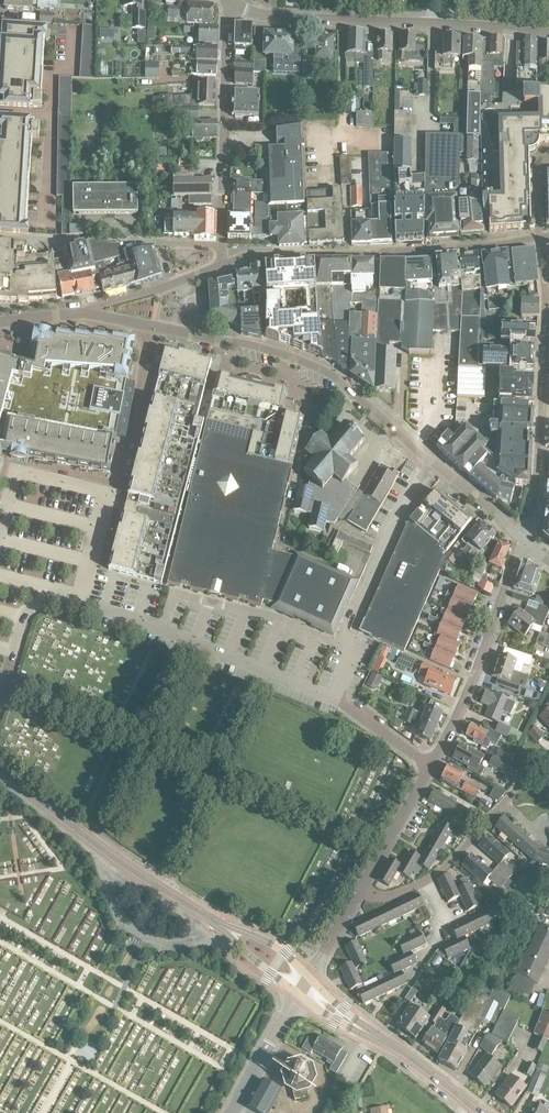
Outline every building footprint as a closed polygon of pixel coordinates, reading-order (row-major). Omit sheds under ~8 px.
[(3,6),(5,6),(5,9),(32,11),(33,6),(38,6),(38,8),(48,9),(57,10),(58,2),(58,0),(3,0),(3,6)] [(125,7),(125,10),(132,10),(132,29),(145,30),(146,10),(138,10),(138,6),(142,6),(142,0),(125,0),(125,7)] [(187,23),(212,24),(213,4),(188,2),(187,23)] [(166,8),(165,23),(169,23),(179,23),(179,17),(180,7),(168,7),(168,8),(166,8)] [(41,13),(40,23),(54,24),(55,14),(41,13)] [(246,47),(251,48),(252,48),(253,25),(235,25),(235,47),(235,52),(246,52),(246,47)] [(30,108),(30,107),(42,108),(42,97),(38,96),(42,36),(46,36),(47,28),(11,26),(10,33),(3,33),(3,43),(9,43),(9,49),(2,49),(2,50),(1,66),(1,67),(8,67),(7,81),(0,80),(0,87),(0,99),(6,99),(5,106),(30,108)] [(184,26),(184,27),(184,34),(195,34),(195,26),(184,26)] [(218,27),(218,29),(200,28),(199,42),(217,43),(217,44),(218,44),(219,27),(218,27)] [(138,31),(138,44),(146,44),(146,32),(138,31)] [(345,54),(345,60),(346,60),(356,60),(356,54),(356,32),(347,32),(346,54),(345,54)] [(356,63),(355,63),(363,63),(365,63),(365,54),(366,33),(356,32),(356,54),(356,60),(356,63)] [(386,61),(386,52),(393,52),(393,34),(378,34),(378,52),(379,52),(379,61),(386,61)] [(401,34),(400,52),(398,51),(398,61),(405,61),(406,52),(424,53),(425,43),(415,42),(416,35),(401,34)] [(266,48),(265,48),(265,55),(274,56),(274,61),(274,66),(283,66),(283,65),(301,66),(302,41),(301,41),(301,42),(293,41),(293,36),(266,35),(266,48)] [(443,37),(443,54),(435,54),(435,70),(453,70),(454,57),(462,58),(463,38),(443,37)] [(464,40),(463,59),(469,59),(468,70),(468,94),(479,94),(481,71),(481,64),(482,42),(482,41),(482,39),(480,38),(478,40),(473,40),(472,38),(464,38),(464,40)] [(316,57),(316,59),(329,60),(329,69),(336,69),(336,60),(336,52),(333,52),(333,39),(317,39),(316,57)] [(489,42),(488,64),(494,64),(494,69),(503,69),(504,40),(489,39),(489,42)] [(516,48),(516,72),(517,73),(516,92),(536,92),(537,81),(537,69),(537,63),(538,41),(523,40),(523,43),(523,48),(516,48)] [(479,94),(479,98),(494,99),(495,81),(494,81),(494,72),(494,69),(494,64),(488,64),(489,42),(482,42),(481,64),(481,71),(479,94)] [(540,62),(548,62),(548,42),(541,42),(540,62)] [(218,47),(217,47),(197,46),(197,61),(217,62),(218,47)] [(365,84),(365,88),(373,88),(373,54),(365,54),(365,63),(365,76),(365,84)] [(234,62),(234,69),(252,70),(253,62),(234,62)] [(159,63),(146,63),(146,77),(160,77),(159,63)] [(198,63),(198,68),(192,68),(192,75),(197,75),(216,76),(217,64),(198,63)] [(303,63),(302,79),(311,80),(313,80),(314,63),(303,63)] [(254,70),(253,70),(252,70),(234,69),(234,70),(235,70),(235,84),(253,85),(254,77),(254,72),(254,70)] [(356,76),(356,84),(365,84),(365,76),(356,76)] [(395,79),(385,79),(385,91),(395,91),(395,79)] [(419,80),(418,95),(427,96),(428,80),(419,80)] [(536,92),(536,94),(538,94),(546,94),(548,94),(548,90),(546,90),(546,83),(548,84),(548,81),(537,81),(536,92)] [(200,83),(200,92),(192,91),(192,96),(174,97),(173,88),(152,89),(153,109),(176,107),(176,109),(193,109),(193,106),(215,107),(216,83),(200,83)] [(233,116),(235,116),(243,116),(258,117),(260,93),(234,92),(233,116)] [(348,93),(348,114),(356,114),(356,93),(348,93)] [(466,156),(466,163),(479,162),(479,139),(479,98),(479,94),(468,94),(467,139),(466,156)] [(480,112),(480,125),(481,151),(482,209),(483,214),(488,214),(489,232),(508,231),(526,229),(530,229),(530,230),(531,229),(530,228),(530,225),(530,218),(530,193),(529,154),(533,153),(536,150),(538,147),(538,146),(539,143),(542,143),(538,95),(538,94),(536,94),(510,95),(502,95),(502,106),(481,106),(480,112)] [(141,96),(130,95),(128,111),(139,112),(141,96)] [(176,109),(173,109),(173,122),(186,122),(187,139),(195,139),(195,141),(196,142),(202,142),(203,141),(203,139),(217,139),(217,121),(198,121),(198,108),(193,109),(176,109)] [(104,113),(104,130),(117,130),(117,113),(104,113)] [(400,113),(395,113),(396,141),(411,141),(411,113),(400,113)] [(3,143),(0,143),(0,161),(2,161),(1,175),(0,175),(0,232),(28,234),(29,227),(23,227),(29,138),(39,139),(40,128),(39,128),(40,123),(30,122),(30,121),(7,120),(0,119),(0,130),(4,130),(3,143)] [(357,127),(372,127),(373,127),(374,119),(357,119),(357,127)] [(426,135),(425,175),(425,199),(427,199),(427,223),(430,223),(431,235),(434,235),(458,233),(456,198),(459,198),(460,154),(460,139),(461,120),(454,120),(454,136),(426,135)] [(303,125),(285,128),(286,184),(288,246),(309,245),(306,193),(304,148),(307,148),(307,142),(304,142),(303,125)] [(282,149),(266,150),(268,185),(268,195),(268,204),(268,217),(267,238),(279,238),(279,243),(279,247),(288,246),(286,184),(285,128),(277,129),(278,144),(282,144),(282,149)] [(396,141),(394,141),(394,154),(394,172),(411,172),(411,141),(396,141)] [(394,154),(378,154),(369,154),(370,211),(371,225),(369,225),(369,244),(391,244),(390,199),(394,199),(394,195),(394,177),(394,172),(394,154)] [(350,185),(349,158),(349,157),(340,157),(341,186),(350,185)] [(177,161),(150,161),(150,170),(177,170),(177,161)] [(367,184),(367,173),(354,173),(353,183),(367,184)] [(394,177),(394,195),(394,199),(396,244),(424,243),(424,225),(425,199),(425,175),(410,176),(410,175),(398,175),(398,177),(394,177)] [(212,180),(193,181),(193,177),(174,177),(174,181),(174,197),(180,197),(189,197),(212,197),(212,196),(212,180)] [(228,217),(228,218),(251,218),(251,220),(252,220),(253,217),(251,217),(252,195),(267,195),(268,195),(268,185),(267,185),(267,182),(261,182),(237,181),(237,185),(234,185),(234,196),(232,195),(231,205),(234,205),(233,217),(228,217)] [(73,187),(73,215),(138,214),(138,205),(138,187),(73,187)] [(362,187),(351,187),(351,207),(362,207),(362,187)] [(471,199),(471,204),(458,205),(460,235),(471,234),(469,214),(471,214),(471,211),(473,211),(472,208),(473,208),(473,192),(471,192),(471,190),(466,191),(467,199),(471,199)] [(480,190),(471,190),(471,192),(473,192),(473,208),(472,208),(473,211),(471,211),(471,214),(469,214),(471,234),(484,233),(480,204),(479,204),(479,199),(480,199),(480,190)] [(341,191),(306,193),(309,245),(310,245),(310,244),(344,242),(344,243),(341,191)] [(189,197),(180,197),(180,205),(189,205),(189,197)] [(212,197),(189,197),(189,205),(212,205),(212,197)] [(251,230),(251,240),(251,239),(267,238),(268,217),(268,204),(256,204),(255,220),(255,223),(251,223),(251,228),(252,228),(252,230),(251,230)] [(371,225),(370,211),(351,212),(352,242),(352,245),(369,244),(369,225),(371,225)] [(164,220),(164,235),(169,235),(193,236),(193,238),(199,238),(200,215),(174,214),(174,220),(164,220)] [(200,215),(199,238),(216,239),(217,215),(200,215)] [(251,218),(228,218),(228,239),(251,240),(251,230),(252,230),(252,228),(251,228),(251,223),(255,223),(255,220),(251,220),(251,218)] [(70,227),(70,231),(70,235),(83,235),(83,226),(70,226),(70,227)] [(72,258),(68,258),(70,275),(96,270),(94,264),(89,244),(89,243),(89,242),(70,246),(70,247),(72,258)] [(123,245),(89,243),(89,244),(94,264),(104,262),(118,258),(126,256),(128,264),(131,263),(137,284),(162,276),(154,248),(142,248),(131,251),(131,249),(124,250),(123,245)] [(18,304),(28,304),(29,304),(29,301),(57,299),(56,277),(55,261),(54,255),(33,257),(27,257),(25,257),(25,254),(27,253),(27,250),(26,248),(15,248),(13,245),(0,244),(0,303),(18,304)] [(64,259),(55,261),(56,277),(58,277),(59,281),(59,280),(63,298),(74,296),(70,275),(68,258),(72,258),(70,247),(70,246),(62,248),(64,259)] [(535,250),(523,251),(527,285),(527,288),(528,299),(539,297),(539,296),(538,284),(535,250)] [(527,285),(523,251),(512,252),(515,287),(515,286),(523,285),(527,288),(527,285)] [(515,287),(512,252),(508,253),(508,252),(495,253),(501,310),(502,310),(504,310),(504,307),(507,307),(507,297),(508,289),(510,288),(515,287)] [(482,255),(479,256),(479,307),(479,317),(479,319),(480,319),(480,302),(488,301),(489,311),(501,310),(495,253),(482,255)] [(126,256),(118,258),(120,266),(125,288),(137,284),(131,263),(128,264),(126,256)] [(436,260),(432,260),(433,316),(433,331),(459,332),(460,318),(459,257),(459,256),(436,258),(436,260)] [(478,256),(459,257),(460,318),(459,332),(460,332),(461,319),(480,319),(479,319),(479,317),(479,307),(479,256),(478,256)] [(432,260),(406,262),(404,297),(404,315),(433,316),(432,260)] [(336,261),(316,262),(317,291),(317,306),(319,324),(322,355),(323,358),(337,364),(332,291),(332,277),(332,271),(336,271),(336,261)] [(352,261),(336,261),(336,271),(332,271),(332,277),(332,291),(337,364),(348,371),(349,360),(352,316),(352,305),(354,304),(352,262),(352,261)] [(360,261),(352,262),(354,304),(352,305),(352,316),(363,316),(365,261),(360,261)] [(381,262),(365,261),(363,316),(378,317),(379,304),(381,262)] [(104,262),(94,264),(96,270),(97,274),(99,274),(102,288),(104,294),(125,288),(120,266),(117,266),(118,269),(107,272),(104,262)] [(265,300),(264,335),(322,355),(319,324),(317,306),(317,291),(316,262),(315,262),(282,264),(266,265),(265,268),(265,300)] [(381,262),(379,304),(391,305),(391,318),(404,318),(404,315),(404,297),(406,262),(381,262)] [(265,268),(251,269),(251,271),(253,303),(251,303),(252,312),(260,311),(260,303),(261,303),(261,300),(265,300),(265,268)] [(96,270),(70,275),(74,296),(95,292),(95,290),(102,288),(99,274),(97,274),(96,270)] [(253,303),(251,271),(236,272),(236,276),(238,299),(239,299),(239,302),(240,305),(243,305),(243,312),(242,312),(242,313),(252,312),(251,303),(253,303)] [(238,299),(236,276),(209,283),(210,304),(239,302),(239,299),(238,299)] [(515,288),(508,289),(507,297),(516,296),(515,288)] [(522,300),(521,318),(539,318),(539,314),(539,310),(539,304),(539,301),(522,300)] [(240,305),(239,302),(210,304),(211,320),(238,327),(237,314),(240,313),(240,305)] [(242,313),(240,313),(241,335),(262,339),(261,312),(242,313)] [(404,318),(402,344),(402,348),(410,352),(409,353),(409,354),(410,354),(431,355),(432,355),(433,331),(433,316),(404,315),(404,318)] [(352,316),(349,360),(352,360),(350,371),(350,375),(374,391),(378,322),(378,317),(363,316),(352,316)] [(378,322),(374,391),(395,392),(397,352),(389,352),(389,344),(402,344),(404,318),(391,318),(378,317),(378,322)] [(461,319),(460,332),(459,367),(478,368),(479,351),(480,319),(461,319)] [(489,327),(488,339),(489,340),(498,340),(498,327),(498,326),(489,326),(489,327)] [(515,342),(534,343),(534,334),(535,329),(502,327),(501,342),(511,342),(515,342)] [(7,413),(2,452),(7,453),(12,454),(11,458),(28,461),(29,457),(109,472),(116,437),(126,439),(136,384),(126,382),(127,380),(128,380),(131,363),(130,363),(131,357),(132,357),(135,339),(114,335),(114,339),(108,337),(96,334),(95,337),(89,336),(89,335),(77,333),(76,336),(70,335),(71,334),(58,332),(57,337),(52,336),(52,333),(35,330),(32,347),(36,348),(36,349),(34,359),(33,365),(27,364),(20,362),(7,413)] [(513,355),(507,355),(506,368),(513,368),(513,369),(533,370),(533,367),(533,359),(534,351),(534,350),(513,349),(513,353),(513,355)] [(212,362),(166,350),(109,569),(162,585),(204,421),(197,419),(212,362)] [(507,352),(479,351),(478,368),(506,369),(506,368),(507,355),(507,352)] [(2,452),(7,413),(20,362),(14,361),(15,361),(0,357),(0,358),(0,357),(0,461),(2,452)] [(459,369),(457,398),(476,399),(478,399),(485,399),(486,377),(486,370),(459,369)] [(499,389),(500,389),(499,397),(499,402),(499,404),(501,404),(515,405),(515,403),(515,402),(517,402),(529,402),(531,401),(531,390),(532,390),(532,379),(515,378),(514,378),(514,377),(514,375),(510,375),(499,375),(499,377),(499,380),(499,387),(499,389)] [(294,557),(282,554),(272,551),(292,470),(304,420),(297,418),(299,409),(295,402),(286,400),(287,393),(264,387),(265,385),(241,379),(241,382),(218,376),(167,586),(261,606),(262,601),(273,604),(271,608),(294,618),(294,616),(312,624),(311,625),(334,635),(343,613),(347,603),(348,603),(358,581),(336,571),(335,573),(317,565),(318,563),(296,553),(294,557)] [(487,414),(487,418),(501,418),(500,425),(491,425),(489,426),(489,430),(490,431),(490,435),(491,436),(500,436),(499,465),(498,475),(502,478),(508,481),(507,481),(508,481),(515,485),(525,486),(529,486),(530,477),(530,465),(531,448),(532,448),(533,438),(532,438),(532,435),(532,432),(534,413),(533,413),(533,408),(533,407),(515,406),(515,405),(501,404),(501,405),(493,404),(493,405),(501,405),(501,414),(487,414)] [(344,424),(329,442),(321,435),(305,454),(314,461),(304,473),(310,479),(308,489),(299,487),(294,510),(293,511),(311,515),(308,528),(324,532),(326,523),(334,525),(337,520),(340,517),(358,490),(346,480),(358,466),(350,460),(365,441),(344,424)] [(448,435),(437,447),(443,452),(443,453),(463,472),(464,472),(467,475),(470,478),(481,464),(493,472),(498,475),(499,465),(497,465),(497,464),(485,454),(480,450),(485,445),(465,429),(463,431),(456,424),(455,424),(454,436),(448,435)] [(493,472),(481,464),(470,478),(483,488),(493,472)] [(498,475),(493,472),(483,488),(496,499),(500,485),(506,486),(507,482),(507,481),(508,481),(502,478),(498,475)] [(364,505),(383,514),(397,484),(378,476),(364,505)] [(500,485),(496,499),(511,503),(514,490),(506,487),(506,486),(500,485)] [(358,490),(340,517),(343,519),(346,518),(348,514),(356,507),(363,495),(358,490)] [(446,496),(444,499),(435,491),(408,524),(360,631),(384,642),(421,568),(427,555),(429,549),(429,544),(460,508),(446,496)] [(464,511),(460,508),(429,544),(429,549),(427,555),(421,568),(438,576),(440,571),(444,572),(449,562),(445,558),(442,556),(445,551),(446,552),(471,521),(462,514),(464,511)] [(397,543),(411,516),(406,514),(392,541),(397,543)] [(480,522),(462,542),(467,546),(462,552),(468,556),(476,547),(474,544),(486,528),(480,522)] [(468,556),(464,561),(469,565),(475,559),(478,562),(485,554),(482,552),(496,536),(495,532),(492,529),(488,530),(486,528),(474,544),(476,547),(468,556)] [(339,532),(331,551),(337,554),(338,552),(343,542),(370,554),(373,547),(339,532)] [(499,544),(489,565),(494,567),(492,571),(500,575),(502,571),(506,563),(504,562),(510,549),(499,544)] [(445,558),(449,562),(453,565),(458,559),(449,553),(445,558)] [(477,569),(485,573),(488,564),(481,561),(477,569)] [(542,571),(531,567),(531,566),(523,563),(514,589),(533,596),(542,571)] [(438,576),(421,568),(384,642),(405,651),(422,613),(422,611),(425,606),(438,576)] [(473,578),(474,578),(473,581),(479,584),(480,582),(481,580),(485,573),(477,569),(473,578)] [(481,580),(480,582),(479,584),(478,587),(482,591),(491,595),(495,586),(487,582),(486,582),(485,583),(481,580)] [(448,591),(448,592),(447,595),(473,606),(478,594),(458,585),(454,594),(448,591)] [(473,606),(447,595),(445,598),(451,601),(448,609),(467,618),(473,606)] [(523,613),(519,610),(509,624),(524,636),(530,630),(535,632),(541,634),(542,632),(543,629),(548,612),(548,609),(539,605),(537,611),(527,607),(523,613)] [(422,611),(422,613),(429,616),(432,609),(425,606),(422,611)] [(448,609),(444,619),(437,616),(436,619),(462,630),(467,618),(448,609)] [(462,630),(436,619),(434,622),(441,625),(437,634),(441,636),(456,643),(457,642),(462,630)] [(541,634),(537,643),(547,647),(548,643),(548,635),(542,632),(541,634)] [(437,645),(430,642),(429,645),(428,648),(434,651),(436,648),(455,657),(461,644),(457,642),(456,643),(441,636),(437,645)] [(384,647),(379,657),(386,660),(389,654),(390,650),(390,649),(384,647)] [(434,651),(428,648),(424,657),(430,660),(450,669),(455,657),(436,648),(434,651)] [(411,671),(416,661),(416,660),(401,654),(397,664),(411,671)] [(499,654),(495,665),(514,671),(517,663),(524,665),(529,667),(530,664),(532,659),(532,658),(519,654),(517,660),(503,656),(499,654)] [(377,656),(371,671),(381,675),(387,660),(386,660),(379,657),(377,656)] [(424,664),(421,671),(419,676),(427,680),(425,685),(450,695),(457,678),(424,664)] [(495,665),(492,676),(498,678),(511,683),(508,689),(519,692),(521,686),(518,685),(522,674),(514,671),(495,665)] [(381,676),(373,672),(364,688),(372,692),(381,676)] [(495,696),(486,692),(482,703),(491,707),(487,717),(498,722),(503,712),(510,715),(516,703),(496,694),(495,696)] [(535,693),(532,699),(542,702),(544,696),(535,693)] [(531,700),(528,707),(535,710),(538,703),(531,700)] [(547,712),(540,718),(548,727),(548,703),(543,708),(547,712)] [(415,712),(416,711),(408,708),(405,715),(437,728),(442,714),(427,708),(424,716),(415,712)] [(437,728),(405,715),(402,722),(410,725),(410,724),(419,728),(416,736),(431,742),(437,728)] [(507,737),(507,738),(508,737),(512,729),(512,728),(500,722),(495,731),(507,737)] [(472,725),(467,736),(475,740),(474,742),(488,749),(489,747),(491,743),(497,745),(502,736),(489,730),(488,733),(472,725)] [(545,737),(536,727),(528,733),(537,744),(545,737)] [(519,732),(512,729),(508,737),(515,740),(519,732)] [(484,757),(471,750),(461,745),(454,759),(469,767),(468,770),(481,777),(485,769),(480,766),(484,757)] [(514,756),(501,749),(497,757),(510,764),(514,756)] [(494,757),(490,765),(509,776),(514,768),(511,767),(494,757)] [(464,785),(459,782),(464,774),(449,766),(441,781),(456,789),(462,792),(475,799),(480,789),(466,781),(464,785)] [(220,773),(209,768),(200,787),(212,792),(220,773)] [(449,814),(455,803),(435,791),(428,802),(449,814)] [(455,803),(449,814),(470,826),(476,815),(455,803)] [(513,843),(522,833),(504,817),(495,827),(513,843)] [(445,819),(443,823),(453,829),(455,825),(450,821),(446,819),(445,819)] [(442,823),(430,844),(441,850),(454,829),(453,829),(443,823),(442,823)] [(522,833),(513,843),(533,861),(540,849),(522,833)] [(496,869),(509,880),(515,872),(503,862),(510,854),(488,835),(479,846),(500,864),(496,869)] [(422,858),(421,858),(417,865),(429,871),(441,850),(430,844),(422,858)] [(533,861),(548,866),(548,852),(540,849),(533,861)] [(410,851),(402,866),(397,872),(409,879),(417,865),(421,858),(410,851)] [(509,880),(496,869),(492,873),(471,855),(462,865),(483,884),(488,879),(500,890),(509,880)] [(397,872),(402,866),(390,859),(378,880),(389,887),(397,872)] [(524,862),(520,867),(525,872),(529,867),(524,862)] [(540,876),(547,882),(548,880),(548,876),(544,871),(540,876)] [(461,897),(457,890),(450,875),(438,880),(449,903),(461,897)] [(466,877),(460,880),(464,887),(469,884),(471,883),(469,877),(467,878),(466,877)] [(457,890),(461,897),(468,912),(479,906),(471,888),(469,884),(464,887),(457,890)] [(419,894),(397,905),(402,916),(424,906),(419,894)] [(397,905),(375,915),(380,927),(402,916),(397,905)] [(540,924),(548,928),(548,906),(540,924)] [(474,918),(479,929),(501,919),(496,907),(474,918)] [(380,927),(375,915),(353,925),(358,937),(380,927)] [(479,929),(474,918),(452,928),(458,940),(465,937),(479,929)] [(548,959),(548,928),(540,924),(516,973),(537,984),(548,959)] [(341,945),(349,931),(342,927),(334,941),(341,945)] [(404,956),(411,952),(426,944),(420,933),(416,935),(412,937),(398,944),(404,956)] [(465,937),(458,940),(443,947),(448,959),(470,949),(465,937)] [(352,962),(355,970),(368,964),(357,941),(345,947),(352,962)] [(489,950),(477,943),(473,950),(486,958),(489,950)] [(411,952),(404,956),(389,963),(395,975),(402,971),(417,964),(411,952)] [(355,970),(352,962),(340,968),(351,990),(363,984),(355,970)] [(402,971),(395,975),(380,982),(386,994),(407,983),(402,971)] [(528,1002),(537,984),(516,973),(508,992),(528,1002)] [(386,994),(380,982),(358,993),(364,1004),(386,994)] [(464,1013),(457,1027),(439,1060),(457,1070),(468,1051),(467,1050),(483,1020),(496,1026),(503,1011),(505,1007),(511,996),(495,988),(493,993),(479,986),(475,993),(474,993),(464,1013)] [(439,993),(432,1002),(439,1006),(445,997),(444,996),(439,993)] [(414,998),(409,994),(405,999),(410,1003),(414,998)] [(416,1039),(430,1018),(411,1005),(397,1027),(416,1039)] [(444,1011),(440,1007),(430,1021),(435,1024),(444,1011)] [(503,1011),(496,1026),(492,1035),(508,1043),(519,1019),(503,1011)] [(535,1034),(538,1036),(548,1040),(548,1014),(544,1012),(535,1034)] [(427,1036),(422,1044),(437,1054),(443,1045),(447,1039),(450,1041),(457,1027),(456,1026),(459,1021),(451,1015),(447,1020),(444,1021),(440,1018),(432,1029),(428,1036),(427,1036)] [(501,1040),(492,1035),(491,1037),(500,1044),(501,1040)] [(321,1036),(317,1043),(308,1038),(302,1049),(311,1054),(312,1052),(329,1062),(328,1064),(332,1066),(329,1070),(336,1074),(348,1054),(341,1050),(343,1048),(321,1036)] [(500,1044),(490,1036),(480,1048),(491,1056),(500,1044)] [(548,1040),(538,1036),(533,1049),(538,1051),(542,1053),(548,1040)] [(141,1100),(168,1050),(163,1047),(155,1062),(154,1062),(135,1097),(141,1100)] [(503,1068),(487,1055),(471,1076),(484,1086),(490,1079),(493,1075),(496,1077),(503,1068)] [(531,1077),(535,1070),(537,1067),(528,1063),(523,1073),(531,1077)] [(535,1072),(546,1077),(547,1075),(548,1070),(548,1068),(539,1063),(536,1070),(535,1072)] [(309,1069),(301,1064),(292,1067),(287,1075),(289,1085),(294,1087),(292,1090),(295,1100),(309,1096),(306,1087),(312,1078),(309,1069)] [(535,1072),(533,1078),(527,1092),(538,1097),(546,1077),(535,1072)] [(526,1088),(511,1076),(496,1095),(511,1107),(526,1088)] [(261,1082),(247,1107),(256,1112),(269,1112),(282,1090),(263,1080),(261,1082)] [(544,1107),(529,1101),(524,1112),(548,1112),(548,1111),(548,1110),(548,1102),(547,1101),(544,1107)]
